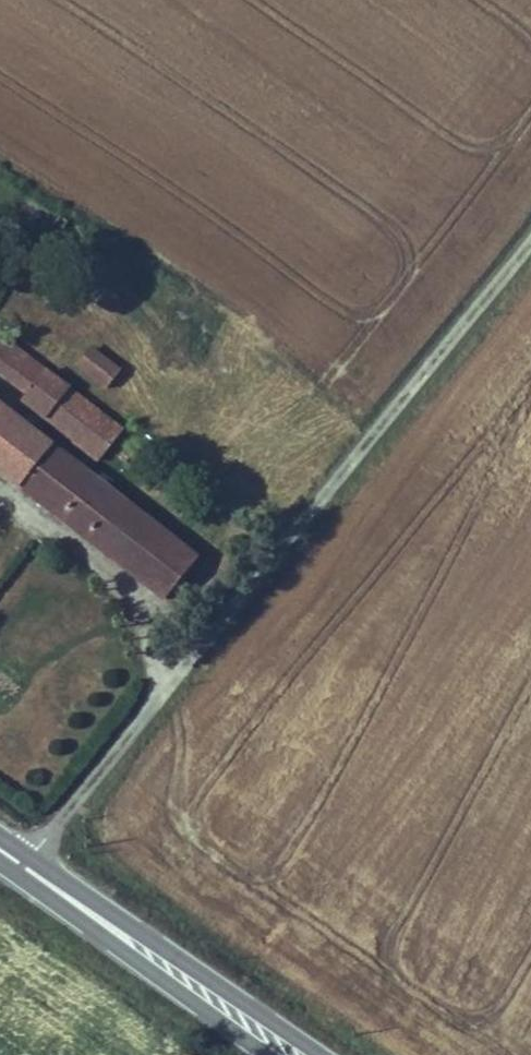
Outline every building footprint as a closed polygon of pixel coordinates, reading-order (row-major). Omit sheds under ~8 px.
[(0,332),(0,374),(46,407),(41,415),(101,460),(123,428),(0,332)] [(103,354),(89,374),(120,399),(135,379),(103,354)] [(91,474),(0,405),(0,471),(78,530),(108,487),(91,474)] [(101,460),(116,471),(138,440),(123,428),(101,460)] [(108,487),(78,530),(184,610),(213,565),(108,487)]
